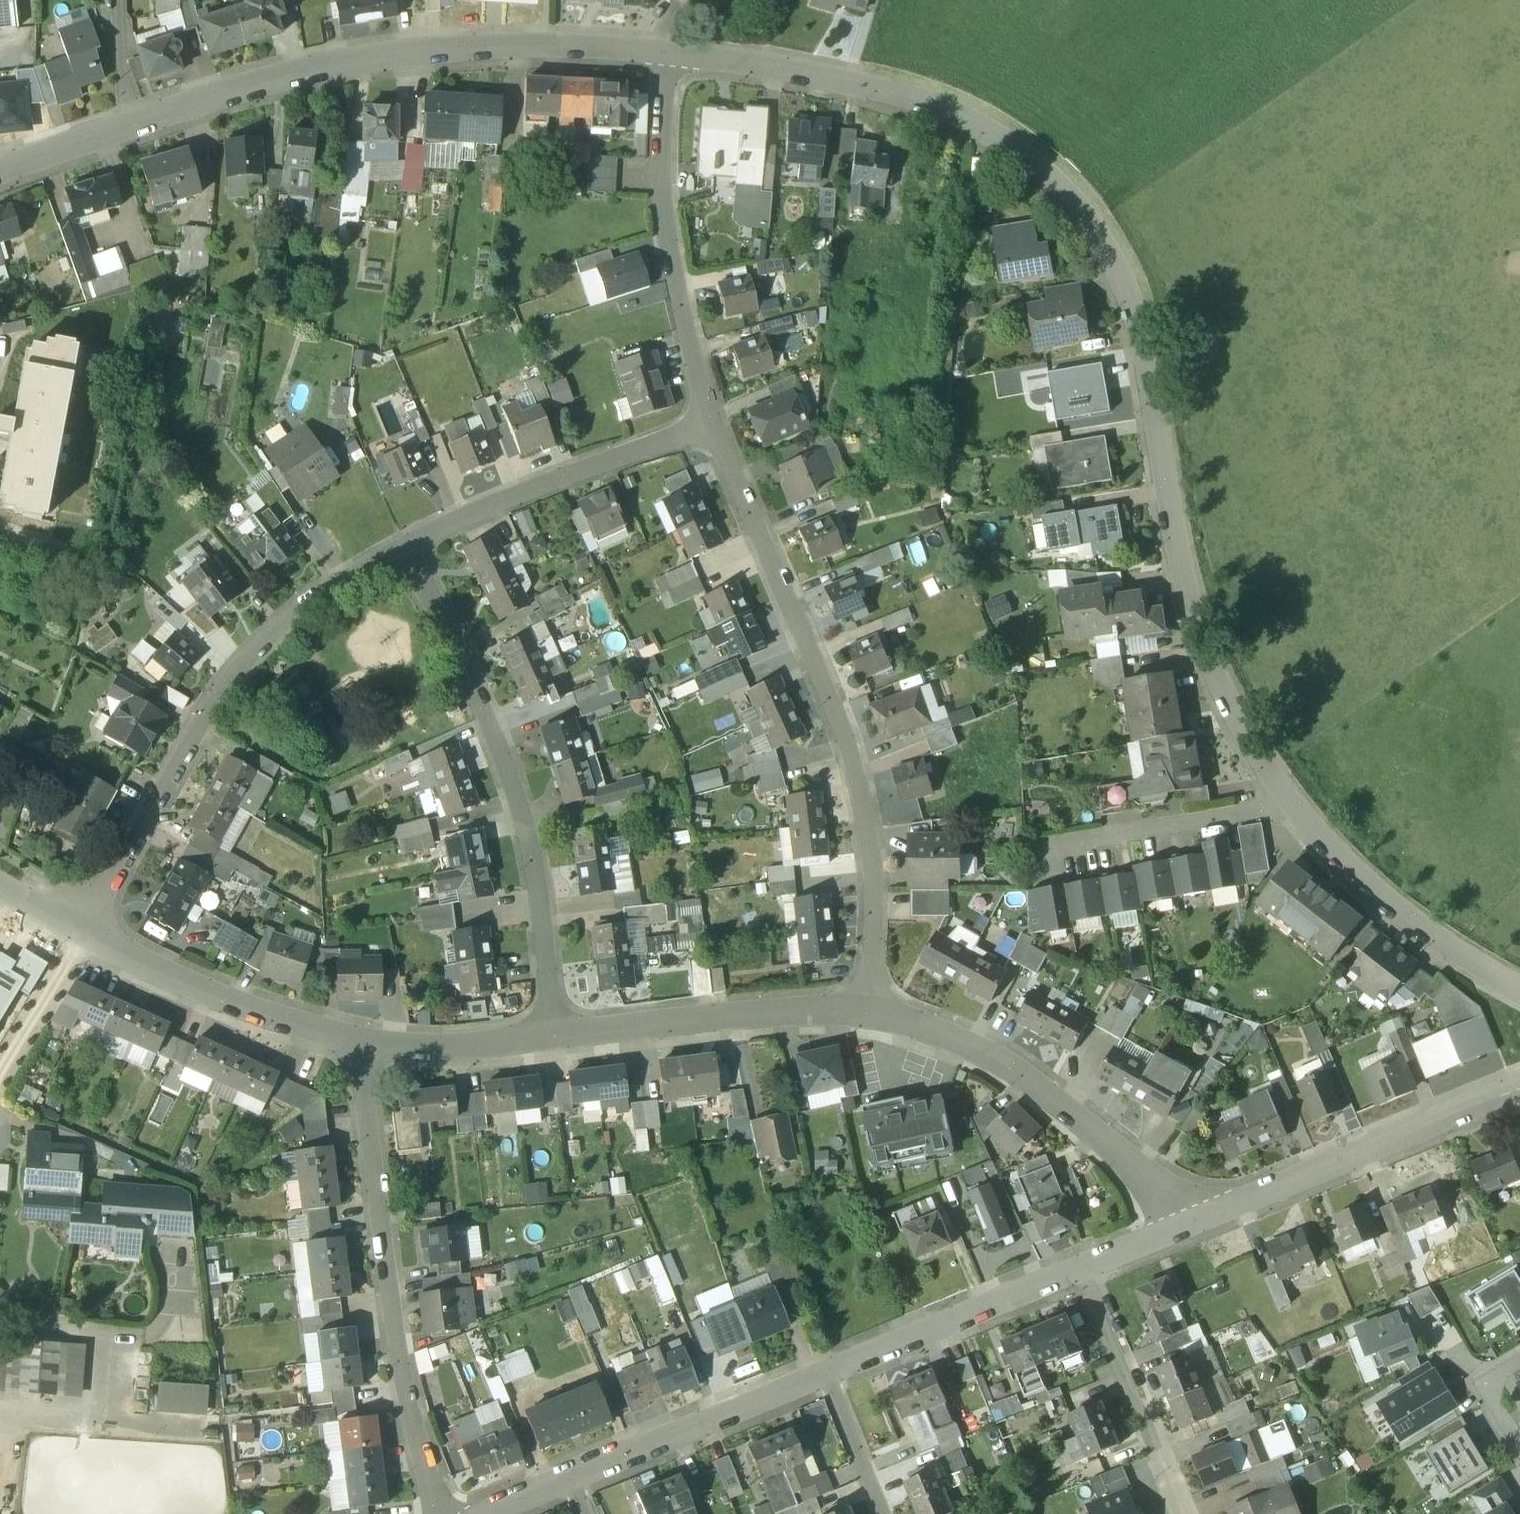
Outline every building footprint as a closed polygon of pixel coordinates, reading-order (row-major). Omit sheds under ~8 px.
[(18,29),(15,0),(0,0),(0,31),(18,29)] [(157,17),(180,10),(180,6),(180,0),(157,0),(157,17)] [(245,3),(247,7),(234,11),(245,45),(274,36),(274,38),(278,36),(281,32),(279,28),(278,28),(277,24),(285,22),(278,0),(255,0),(245,3)] [(341,3),(335,3),(339,27),(368,22),(364,0),(340,0),(341,3)] [(368,22),(396,18),(393,0),(364,0),(368,22)] [(440,0),(426,0),(428,10),(440,11),(440,0)] [(810,5),(834,13),(837,3),(864,11),(867,0),(812,0),(810,5)] [(193,1),(180,6),(180,10),(185,32),(195,29),(197,34),(203,32),(198,17),(193,1)] [(234,11),(220,15),(217,6),(206,10),(208,14),(198,17),(203,32),(210,56),(245,45),(234,11)] [(180,10),(157,17),(162,33),(164,32),(167,40),(170,39),(171,39),(174,35),(185,32),(180,10)] [(90,22),(58,33),(67,59),(47,65),(50,74),(47,75),(57,104),(81,97),(78,88),(104,80),(95,52),(99,51),(90,22)] [(167,40),(160,42),(157,34),(141,38),(144,47),(138,49),(140,57),(148,78),(148,80),(164,75),(165,77),(182,72),(176,56),(178,54),(179,52),(179,49),(179,47),(177,45),(175,44),(172,44),(171,39),(170,39),(167,40)] [(140,57),(127,62),(135,82),(148,78),(140,57)] [(47,65),(33,70),(44,104),(46,108),(57,104),(47,75),(50,74),(47,65)] [(33,70),(14,71),(16,85),(25,84),(27,106),(44,104),(33,70)] [(592,83),(526,80),(523,123),(547,125),(548,116),(558,117),(573,118),(590,119),(592,83)] [(627,84),(592,82),(592,83),(590,119),(591,119),(610,120),(609,130),(624,131),(625,114),(635,115),(636,94),(626,94),(627,84)] [(30,129),(27,106),(25,84),(16,85),(0,86),(0,133),(30,129)] [(463,98),(424,96),(423,136),(443,137),(443,141),(461,142),(461,135),(463,98)] [(501,99),(463,98),(461,135),(476,135),(476,143),(497,144),(498,119),(500,119),(501,99)] [(397,119),(397,109),(364,109),(363,143),(364,143),(397,142),(397,133),(397,132),(396,120),(397,119)] [(765,110),(745,109),(745,120),(715,117),(716,110),(702,109),(697,174),(699,174),(701,178),(709,179),(712,176),(736,179),(734,192),(738,193),(734,219),(740,225),(769,228),(771,196),(758,194),(762,148),(765,110)] [(812,125),(789,122),(785,156),(800,158),(799,162),(820,165),(823,140),(826,140),(829,121),(813,119),(812,125)] [(288,131),(283,168),(296,169),(315,172),(315,170),(310,169),(315,135),(288,131)] [(856,132),(841,131),(838,160),(853,161),(854,153),(855,145),(856,132)] [(260,140),(226,142),(228,177),(247,176),(248,189),(268,188),(269,174),(262,175),(260,140)] [(397,163),(397,142),(364,143),(364,163),(370,163),(397,163)] [(876,145),(856,142),(854,153),(874,156),(876,145)] [(589,145),(555,143),(554,161),(575,162),(588,163),(589,145)] [(775,149),(762,148),(758,194),(771,196),(775,149)] [(186,151),(170,156),(170,155),(158,159),(158,160),(142,164),(141,164),(153,207),(201,193),(188,150),(186,150),(186,151)] [(874,156),(854,153),(853,161),(849,184),(869,187),(883,189),(884,187),(888,160),(888,158),(874,156)] [(617,157),(589,156),(588,192),(616,193),(617,157)] [(507,158),(493,157),(490,183),(503,184),(507,158)] [(523,161),(507,158),(503,184),(519,187),(523,161)] [(894,161),(888,160),(884,187),(890,188),(894,161)] [(575,162),(554,161),(553,175),(574,176),(575,162)] [(420,164),(407,162),(404,183),(417,185),(420,164)] [(283,168),(282,172),(280,187),(297,188),(298,177),(296,169),(283,168)] [(282,172),(269,171),(269,174),(268,188),(268,193),(279,193),(280,187),(282,172)] [(247,176),(228,177),(229,199),(248,198),(248,189),(247,176)] [(110,177),(67,190),(71,202),(65,204),(67,212),(73,210),(75,218),(78,225),(79,225),(88,222),(89,226),(110,219),(107,210),(119,206),(110,177)] [(490,183),(486,212),(499,213),(503,184),(490,183)] [(869,187),(851,184),(849,208),(867,209),(869,187)] [(297,188),(280,187),(279,193),(275,224),(289,227),(307,229),(313,191),(297,188)] [(883,189),(869,187),(867,209),(882,210),(883,194),(883,189)] [(835,191),(820,190),(818,216),(833,217),(835,191)] [(341,194),(313,191),(307,229),(306,240),(334,244),(341,194)] [(0,210),(0,243),(2,242),(20,237),(11,207),(0,210)] [(867,209),(849,208),(849,220),(866,221),(867,209)] [(75,218),(58,224),(80,285),(98,279),(91,259),(79,225),(78,225),(75,218)] [(1035,221),(993,228),(1002,284),(1055,275),(1052,256),(1042,257),(1040,242),(1035,221)] [(211,229),(183,227),(181,250),(209,252),(211,229)] [(119,249),(91,259),(98,279),(80,285),(87,303),(134,291),(126,268),(119,249)] [(609,250),(575,261),(579,274),(597,269),(614,263),(609,250)] [(614,263),(597,269),(607,301),(649,287),(639,255),(614,263)] [(780,258),(756,263),(759,276),(782,271),(780,258)] [(750,278),(720,285),(727,315),(743,311),(742,308),(756,304),(750,278)] [(1079,283),(1048,289),(1051,305),(1082,300),(1079,283)] [(1051,305),(1038,307),(1033,314),(1035,326),(1041,330),(1050,329),(1052,345),(1075,341),(1074,338),(1088,335),(1082,300),(1051,305)] [(780,319),(759,325),(762,337),(783,331),(780,319)] [(763,338),(734,347),(744,376),(759,371),(758,367),(771,363),(763,338)] [(45,347),(33,344),(3,508),(15,511),(15,513),(23,515),(22,517),(41,521),(74,343),(55,339),(54,343),(46,341),(45,347)] [(655,351),(616,363),(634,419),(672,407),(660,367),(660,366),(655,351)] [(1095,364),(1049,371),(1053,391),(1058,390),(1063,419),(1110,411),(1106,388),(1099,390),(1095,364)] [(795,375),(768,387),(774,402),(792,394),(793,396),(802,392),(795,375)] [(541,377),(529,382),(537,403),(549,398),(541,377)] [(348,391),(336,390),(335,397),(347,399),(348,391)] [(774,402),(749,412),(763,445),(805,428),(803,422),(804,421),(802,416),(802,417),(793,396),(792,394),(774,402)] [(347,399),(335,397),(333,413),(345,415),(347,399)] [(485,399),(473,404),(477,417),(483,431),(484,432),(496,427),(485,399)] [(539,408),(507,421),(520,455),(540,447),(542,452),(555,446),(539,408)] [(417,411),(407,415),(418,443),(429,439),(417,411)] [(477,417),(464,422),(469,437),(481,432),(483,431),(477,417)] [(0,421),(0,437),(10,439),(13,424),(0,421)] [(463,421),(444,428),(451,444),(469,437),(464,422),(463,421)] [(296,432),(267,451),(276,466),(283,476),(291,471),(305,495),(335,476),(319,451),(311,456),(296,432)] [(469,437),(451,444),(463,475),(493,463),(481,432),(469,437)] [(1063,432),(1032,438),(1034,450),(1046,448),(1045,447),(1065,443),(1063,432)] [(1065,443),(1045,447),(1046,448),(1050,471),(1055,470),(1059,490),(1111,480),(1104,436),(1065,443)] [(800,443),(770,455),(776,471),(782,469),(781,468),(806,458),(800,443)] [(414,444),(388,455),(394,469),(390,471),(397,486),(427,475),(414,444)] [(806,458),(781,468),(782,469),(788,484),(782,486),(789,504),(815,493),(811,485),(834,475),(823,450),(806,458)] [(388,455),(376,460),(382,474),(390,471),(394,469),(388,455)] [(276,466),(266,472),(271,481),(279,494),(290,487),(283,476),(276,466)] [(685,470),(663,480),(669,493),(691,483),(685,470)] [(271,481),(254,493),(264,506),(277,526),(292,515),(279,494),(271,481)] [(692,488),(664,500),(671,516),(675,514),(681,528),(705,517),(692,488)] [(608,490),(579,504),(580,508),(590,529),(594,537),(623,523),(608,490)] [(858,505),(853,492),(832,501),(837,514),(858,505)] [(1062,501),(1032,506),(1034,521),(1043,519),(1042,517),(1064,514),(1062,501)] [(264,506),(250,517),(235,529),(242,538),(250,532),(257,541),(277,526),(264,506)] [(1116,507),(1076,514),(1076,512),(1064,514),(1042,517),(1043,519),(1049,553),(1081,547),(1080,545),(1094,542),(1096,556),(1125,550),(1116,507)] [(580,508),(570,513),(580,535),(590,529),(580,508)] [(522,535),(536,531),(530,510),(517,514),(522,535)] [(705,517),(681,528),(687,541),(683,543),(690,558),(718,545),(705,517)] [(829,519),(801,531),(812,559),(827,552),(826,548),(839,543),(829,519)] [(257,541),(256,542),(264,554),(261,556),(262,558),(271,570),(296,551),(277,526),(257,541)] [(242,538),(234,544),(251,566),(262,558),(261,556),(264,554),(256,542),(257,541),(250,532),(242,538)] [(493,533),(463,548),(474,572),(475,571),(482,585),(510,571),(500,550),(501,549),(493,533)] [(532,556),(545,554),(542,538),(529,541),(532,556)] [(886,547),(856,560),(862,575),(892,562),(886,547)] [(219,572),(209,560),(182,580),(210,616),(241,591),(224,569),(219,572)] [(691,563),(666,575),(672,589),(698,578),(691,563)] [(165,564),(146,584),(151,590),(155,593),(174,572),(165,564)] [(510,571),(482,585),(488,596),(486,597),(498,620),(529,605),(522,590),(520,591),(510,571)] [(1097,574),(1068,571),(1071,593),(1099,589),(1097,574)] [(672,589),(667,592),(673,606),(704,592),(698,578),(672,589)] [(854,578),(824,590),(837,620),(852,614),(853,613),(851,610),(865,604),(854,578)] [(734,583),(705,595),(712,612),(716,611),(722,624),(747,612),(734,583)] [(554,588),(534,598),(540,610),(559,600),(554,588)] [(1141,596),(1101,601),(1099,589),(1071,593),(1069,593),(1070,606),(1065,606),(1069,633),(1095,630),(1115,627),(1116,635),(1118,635),(1119,637),(1146,634),(1143,614),(1141,596)] [(163,601),(155,593),(151,590),(149,592),(151,601),(157,608),(163,601)] [(987,601),(994,621),(1014,614),(1007,593),(987,601)] [(559,600),(540,610),(545,620),(546,622),(565,612),(559,600)] [(186,621),(163,601),(157,608),(155,610),(177,631),(186,621)] [(865,604),(851,610),(853,613),(852,614),(855,620),(869,614),(865,604)] [(908,608),(881,619),(887,632),(913,621),(908,608)] [(540,610),(527,616),(532,626),(542,622),(545,620),(540,610)] [(722,624),(718,626),(730,653),(756,642),(759,641),(747,612),(722,624)] [(1160,612),(1143,614),(1146,634),(1162,631),(1160,612)] [(532,626),(527,629),(530,634),(531,633),(535,644),(549,638),(542,622),(532,626)] [(1116,635),(1115,627),(1095,630),(1099,660),(1116,658),(1121,657),(1119,637),(1118,635),(1116,635)] [(174,633),(156,655),(167,665),(164,668),(168,671),(178,679),(199,654),(198,653),(197,654),(175,635),(175,634),(174,633)] [(530,634),(500,647),(513,677),(540,665),(534,651),(538,650),(535,644),(531,633),(530,634)] [(879,637),(851,649),(863,678),(878,671),(876,667),(890,662),(879,637)] [(558,657),(549,638),(535,644),(538,650),(534,651),(540,665),(558,657)] [(144,664),(156,650),(143,639),(131,653),(144,664)] [(756,642),(740,649),(743,656),(759,650),(756,642)] [(167,665),(156,655),(147,666),(147,671),(156,679),(162,678),(168,671),(164,668),(167,665)] [(1099,660),(1092,662),(1096,686),(1120,682),(1116,658),(1099,660)] [(736,659),(714,669),(720,682),(742,672),(736,659)] [(540,665),(513,677),(526,705),(557,692),(550,675),(546,677),(540,665)] [(742,672),(720,682),(725,695),(748,685),(742,672)] [(1171,673),(1125,680),(1136,743),(1181,736),(1171,673)] [(149,693),(118,675),(106,696),(123,705),(126,700),(138,707),(141,702),(143,703),(149,693)] [(609,678),(594,684),(599,695),(614,689),(609,678)] [(777,678),(748,691),(755,705),(757,704),(764,718),(764,719),(790,707),(777,678)] [(720,682),(699,692),(705,704),(725,695),(720,682)] [(594,684),(571,693),(576,705),(599,696),(599,695),(594,684)] [(163,698),(185,707),(189,698),(167,688),(163,698)] [(599,696),(576,705),(581,718),(621,702),(617,689),(599,696)] [(932,722),(920,689),(872,706),(884,741),(922,727),(932,724),(932,722)] [(138,707),(126,700),(123,705),(114,720),(112,719),(105,731),(107,733),(105,737),(140,757),(148,744),(150,745),(159,731),(156,729),(165,715),(143,703),(141,702),(138,707)] [(790,707),(764,719),(770,732),(766,733),(766,734),(773,749),(774,749),(775,749),(803,736),(790,707)] [(948,717),(932,722),(932,724),(922,727),(927,740),(952,730),(948,717)] [(764,718),(747,726),(753,740),(766,734),(766,733),(770,732),(764,719),(764,718)] [(574,719),(541,729),(549,753),(550,752),(554,767),(584,758),(577,735),(578,735),(574,719)] [(952,730),(927,740),(933,755),(958,745),(952,730)] [(753,740),(750,742),(756,754),(773,749),(766,734),(753,740)] [(1139,787),(1142,805),(1142,806),(1165,802),(1169,799),(1169,795),(1183,792),(1202,789),(1201,788),(1192,734),(1181,736),(1136,743),(1129,744),(1135,782),(1139,787)] [(265,760),(242,746),(234,760),(256,773),(257,774),(265,760)] [(456,746),(425,756),(414,762),(424,790),(440,784),(467,775),(456,746)] [(756,754),(746,757),(748,766),(752,765),(777,759),(775,749),(774,749),(773,749),(756,754)] [(35,758),(21,751),(14,765),(28,772),(35,758)] [(408,751),(382,762),(388,776),(414,764),(408,751)] [(234,760),(227,757),(215,779),(216,779),(209,792),(235,807),(247,786),(249,787),(250,785),(264,792),(278,767),(265,760),(257,774),(256,773),(234,760)] [(584,758),(554,767),(558,779),(557,780),(564,804),(595,795),(596,794),(596,792),(592,779),(590,779),(584,758)] [(777,759),(752,765),(756,779),(756,780),(781,773),(777,759)] [(926,762),(896,770),(904,801),(920,797),(919,793),(934,789),(926,762)] [(748,766),(742,768),(746,782),(756,779),(752,765),(748,766)] [(720,768),(692,776),(697,793),(725,785),(720,768)] [(117,792),(82,772),(54,821),(73,831),(73,830),(77,832),(74,837),(87,844),(117,792)] [(781,773),(756,780),(760,795),(785,788),(781,773)] [(467,775),(440,784),(445,798),(441,799),(447,816),(478,805),(467,775)] [(619,786),(596,792),(596,794),(595,795),(599,807),(627,800),(645,795),(640,775),(618,781),(619,786)] [(1139,787),(1135,782),(1098,788),(1102,812),(1142,805),(1139,787)] [(264,792),(250,785),(249,787),(247,786),(235,807),(251,816),(264,792)] [(1202,789),(1183,792),(1186,806),(1211,802),(1208,787),(1201,788),(1202,789)] [(235,807),(209,792),(202,804),(201,804),(189,826),(217,842),(225,829),(224,828),(235,807)] [(818,793),(786,796),(788,814),(792,814),(794,828),(822,825),(818,793)] [(627,800),(599,807),(603,822),(631,815),(627,800)] [(427,818),(394,828),(398,841),(431,832),(427,818)] [(822,825),(794,828),(795,841),(791,841),(793,859),(826,855),(822,825)] [(1262,826),(1239,830),(1242,851),(1247,875),(1270,871),(1262,826)] [(605,827),(572,832),(577,864),(606,859),(604,845),(607,844),(605,827)] [(431,832),(398,841),(401,855),(434,846),(431,832)] [(477,834),(446,840),(449,858),(453,857),(456,871),(483,865),(477,834)] [(952,853),(952,838),(917,838),(913,843),(913,847),(915,849),(916,860),(918,860),(918,869),(914,869),(911,872),(912,878),(948,878),(960,878),(960,853),(952,853)] [(1228,840),(1204,844),(1206,855),(1207,855),(1213,891),(1248,885),(1247,875),(1242,851),(1231,853),(1228,840)] [(238,858),(217,847),(211,858),(232,869),(238,858)] [(1206,855),(1184,859),(1183,855),(1170,857),(1177,897),(1213,891),(1207,855),(1206,855)] [(627,856),(606,859),(608,873),(612,872),(612,874),(629,871),(627,856)] [(1159,863),(1135,867),(1136,874),(1137,874),(1142,904),(1143,903),(1177,897),(1170,857),(1158,859),(1159,863)] [(232,869),(211,858),(204,870),(225,882),(232,869)] [(259,869),(238,858),(232,869),(239,874),(265,888),(271,877),(258,870),(259,869)] [(606,859),(577,864),(582,896),(615,890),(612,874),(612,872),(608,873),(606,859)] [(180,863),(165,889),(188,902),(196,890),(199,891),(206,878),(180,863)] [(483,865),(456,871),(458,885),(454,885),(455,888),(457,903),(489,897),(483,865)] [(792,865),(767,868),(769,883),(794,880),(792,865)] [(1360,921),(1290,866),(1260,904),(1280,920),(1275,925),(1307,951),(1311,945),(1331,961),(1350,936),(1361,922),(1360,921)] [(456,871),(435,875),(438,892),(455,888),(454,885),(458,885),(456,871)] [(629,871),(612,874),(615,890),(616,894),(633,892),(629,871)] [(1136,874),(1114,878),(1113,874),(1101,876),(1108,917),(1144,910),(1143,903),(1142,904),(1137,874),(1136,874)] [(1101,876),(1088,878),(1089,882),(1065,886),(1071,923),(1072,923),(1108,917),(1101,876)] [(948,878),(912,878),(912,892),(913,892),(948,892),(948,878)] [(794,880),(769,883),(771,897),(795,894),(794,880)] [(275,906),(280,894),(251,881),(246,894),(275,906)] [(1065,886),(1028,893),(1030,925),(1047,922),(1048,932),(1049,934),(1073,930),(1072,923),(1071,923),(1065,886)] [(188,902),(165,889),(149,917),(176,932),(184,917),(181,916),(188,902)] [(616,894),(613,895),(615,910),(623,909),(640,907),(639,896),(634,897),(633,891),(633,892),(616,894)] [(948,892),(913,892),(913,918),(949,917),(949,892),(948,892)] [(827,896),(794,899),(796,918),(799,917),(802,931),(830,928),(827,896)] [(700,899),(677,902),(679,921),(680,936),(673,937),(675,950),(706,946),(700,899)] [(677,902),(644,906),(646,918),(647,924),(647,925),(679,921),(677,902)] [(452,903),(420,908),(421,920),(421,921),(454,916),(452,903)] [(640,907),(623,909),(624,921),(646,918),(644,906),(640,907)] [(201,920),(217,932),(224,922),(208,910),(201,920)] [(454,916),(421,921),(422,932),(455,928),(454,916)] [(1365,916),(1360,921),(1361,922),(1350,936),(1359,943),(1371,929),(1374,924),(1365,916)] [(646,918),(624,921),(625,924),(626,924),(628,942),(624,943),(625,957),(642,955),(646,954),(644,941),(644,940),(642,925),(647,924),(646,918)] [(1047,922),(1030,925),(1030,935),(1048,932),(1047,922)] [(256,940),(226,924),(214,946),(243,962),(244,962),(256,940)] [(625,924),(593,928),(597,961),(625,957),(624,943),(628,942),(626,924),(625,924)] [(484,928),(452,933),(455,951),(459,950),(461,963),(488,959),(484,928)] [(830,928),(802,931),(803,945),(799,945),(801,962),(834,958),(830,928)] [(980,939),(960,928),(951,941),(952,942),(951,943),(972,955),(980,939)] [(1359,943),(1356,947),(1365,955),(1380,936),(1371,929),(1359,943)] [(972,955),(951,943),(952,942),(951,941),(937,933),(920,963),(943,975),(944,974),(957,981),(972,955)] [(1022,933),(1008,959),(1022,966),(1033,947),(1031,946),(1035,939),(1022,933)] [(310,949),(272,935),(268,947),(260,970),(259,973),(297,986),(310,949)] [(1365,955),(1352,972),(1359,978),(1356,983),(1366,991),(1398,950),(1380,936),(1365,955)] [(673,937),(644,940),(644,941),(646,954),(675,950),(673,937)] [(268,947),(256,940),(244,962),(260,970),(268,947)] [(1033,947),(1022,966),(1037,975),(1047,955),(1033,947)] [(1417,965),(1398,950),(1366,991),(1377,1000),(1381,995),(1389,1001),(1401,986),(1416,967),(1417,965)] [(339,961),(338,951),(324,951),(325,983),(338,983),(337,962),(339,961)] [(642,955),(625,957),(627,971),(631,971),(631,972),(644,970),(642,955)] [(972,955),(957,981),(968,988),(967,989),(990,1002),(1007,972),(994,965),(993,964),(992,966),(984,962),(972,955)] [(997,960),(988,955),(984,962),(992,966),(993,964),(994,965),(997,960)] [(625,957),(597,961),(601,992),(633,988),(631,972),(631,971),(627,971),(625,957)] [(488,959),(461,963),(463,978),(459,978),(461,996),(493,991),(488,959)] [(708,960),(688,962),(693,997),(712,995),(709,971),(708,960)] [(339,961),(337,962),(338,983),(338,995),(379,994),(379,976),(372,976),(372,961),(339,961)] [(0,967),(0,999),(14,975),(0,967)] [(1426,974),(1416,967),(1401,986),(1411,993),(1426,974)] [(722,970),(709,971),(712,995),(725,993),(722,970)] [(1435,982),(1426,974),(1411,993),(1415,997),(1420,1001),(1425,995),(1435,982)] [(1435,982),(1425,995),(1434,1002),(1449,983),(1440,976),(1435,982)] [(87,989),(73,983),(49,1022),(69,1030),(74,1019),(87,989)] [(1480,1008),(1449,983),(1434,1002),(1447,1032),(1412,1047),(1417,1057),(1426,1080),(1443,1073),(1482,1057),(1498,1050),(1480,1008)] [(1411,993),(1401,986),(1389,1001),(1395,1006),(1415,997),(1411,993)] [(114,1001),(87,989),(74,1019),(101,1031),(114,1001)] [(1049,1000),(1033,991),(1017,1020),(1046,1036),(1060,1011),(1047,1004),(1049,1000)] [(141,1013),(114,1001),(101,1031),(128,1043),(141,1013)] [(1123,1012),(1112,1006),(1099,1029),(1110,1035),(1123,1012)] [(1072,1018),(1060,1011),(1046,1036),(1073,1051),(1089,1022),(1074,1014),(1072,1018)] [(1123,1012),(1110,1035),(1122,1041),(1135,1019),(1123,1012)] [(169,1025),(141,1013),(128,1043),(154,1054),(164,1034),(169,1025)] [(1329,1050),(1317,1021),(1302,1027),(1315,1056),(1329,1050)] [(1406,1031),(1391,1037),(1400,1059),(1402,1059),(1404,1063),(1417,1057),(1412,1047),(1406,1031)] [(175,1039),(164,1034),(155,1053),(167,1059),(175,1039)] [(224,1051),(198,1039),(194,1047),(185,1066),(184,1069),(211,1080),(224,1051)] [(181,1042),(173,1061),(185,1066),(194,1047),(181,1042)] [(1114,1047),(1097,1078),(1120,1090),(1121,1089),(1134,1096),(1149,1069),(1128,1058),(1129,1056),(1114,1047)] [(838,1048),(797,1057),(805,1095),(844,1087),(846,1086),(841,1063),(838,1048)] [(224,1051),(211,1080),(236,1092),(250,1062),(224,1051)] [(1192,1073),(1157,1055),(1149,1069),(1169,1080),(1170,1078),(1185,1086),(1191,1075),(1192,1073)] [(713,1056),(686,1059),(690,1096),(704,1094),(705,1096),(718,1095),(713,1056)] [(686,1059),(658,1063),(662,1102),(675,1100),(674,1098),(690,1096),(686,1059)] [(1400,1059),(1366,1074),(1379,1104),(1415,1089),(1404,1063),(1402,1059),(1400,1059)] [(852,1060),(841,1063),(846,1086),(844,1087),(847,1098),(860,1095),(852,1060)] [(277,1075),(250,1062),(236,1092),(264,1104),(267,1097),(276,1077),(277,1075)] [(610,1069),(596,1071),(599,1100),(626,1096),(622,1067),(610,1068),(610,1069)] [(1169,1080),(1149,1069),(1134,1096),(1146,1103),(1146,1104),(1168,1117),(1185,1086),(1170,1078),(1169,1080)] [(580,1072),(568,1074),(569,1082),(571,1104),(599,1100),(596,1071),(580,1073),(580,1072)] [(1281,1071),(1269,1077),(1271,1082),(1283,1077),(1281,1071)] [(1326,1071),(1299,1081),(1316,1121),(1342,1111),(1326,1071)] [(1211,1087),(1191,1075),(1185,1086),(1168,1117),(1181,1124),(1195,1106),(1211,1087)] [(290,1084),(276,1077),(267,1097),(281,1103),(282,1103),(290,1084)] [(1283,1077),(1271,1082),(1280,1103),(1292,1098),(1283,1077)] [(538,1078),(526,1079),(526,1080),(511,1082),(514,1110),(541,1106),(539,1085),(538,1078)] [(511,1082),(494,1084),(494,1083),(482,1085),(483,1094),(485,1114),(514,1110),(511,1082)] [(569,1082),(554,1084),(558,1112),(572,1110),(571,1104),(569,1082)] [(290,1084),(282,1103),(293,1108),(302,1089),(290,1084)] [(554,1084),(539,1085),(541,1106),(556,1104),(554,1084)] [(441,1091),(426,1093),(429,1121),(455,1118),(453,1098),(452,1088),(440,1090),(441,1091)] [(322,1097),(302,1089),(293,1108),(302,1111),(322,1097)] [(743,1090),(729,1093),(735,1119),(748,1116),(743,1090)] [(409,1094),(397,1096),(399,1113),(390,1114),(395,1154),(419,1151),(416,1123),(429,1121),(426,1093),(409,1095),(409,1094)] [(483,1094),(468,1096),(470,1115),(485,1114),(483,1094)] [(468,1096),(453,1098),(455,1118),(470,1115),(468,1096)] [(322,1097),(302,1111),(303,1122),(325,1119),(322,1097)] [(904,1099),(862,1108),(876,1168),(955,1151),(943,1098),(906,1106),(904,1099)] [(656,1101),(642,1103),(646,1129),(659,1127),(656,1101)] [(642,1103),(631,1104),(634,1130),(646,1129),(642,1103)] [(989,1104),(973,1120),(979,1133),(998,1114),(989,1104)] [(1039,1130),(1013,1104),(989,1128),(1015,1154),(1039,1130)] [(1274,1104),(1258,1111),(1259,1115),(1247,1121),(1258,1146),(1287,1134),(1274,1104)] [(1181,1124),(1176,1129),(1194,1139),(1207,1116),(1195,1106),(1181,1124)] [(785,1116),(761,1121),(766,1146),(755,1149),(757,1159),(769,1156),(771,1163),(794,1159),(791,1144),(792,1142),(791,1138),(789,1137),(785,1116)] [(325,1119),(303,1122),(305,1134),(326,1132),(325,1119)] [(761,1121),(750,1124),(755,1149),(766,1146),(761,1121)] [(1247,1121),(1233,1126),(1232,1123),(1215,1130),(1228,1159),(1258,1146),(1247,1121)] [(326,1132),(305,1134),(307,1150),(328,1148),(326,1132)] [(44,1134),(35,1133),(32,1136),(31,1145),(47,1146),(47,1137),(44,1134)] [(31,1145),(28,1145),(25,1200),(52,1202),(53,1202),(54,1196),(80,1198),(83,1148),(47,1146),(31,1145)] [(307,1150),(294,1152),(296,1168),(300,1167),(302,1181),(334,1177),(330,1147),(328,1148),(307,1150)] [(1472,1165),(1485,1199),(1491,1196),(1490,1192),(1519,1179),(1519,1172),(1519,1170),(1511,1150),(1472,1165)] [(828,1153),(815,1153),(815,1170),(828,1169),(828,1175),(836,1174),(836,1162),(828,1162),(828,1153)] [(993,1161),(961,1174),(991,1247),(1026,1232),(1023,1226),(993,1161)] [(10,1164),(0,1164),(0,1190),(8,1191),(10,1164)] [(1064,1195),(1050,1166),(1035,1173),(1040,1186),(1048,1203),(1064,1195)] [(1035,1173),(1018,1180),(1024,1192),(1040,1186),(1035,1173)] [(302,1181),(298,1181),(300,1198),(304,1198),(305,1209),(301,1209),(301,1211),(306,1211),(327,1208),(338,1207),(334,1177),(302,1181)] [(526,1183),(527,1202),(548,1201),(547,1182),(526,1183)] [(103,1207),(80,1205),(80,1198),(54,1196),(53,1202),(52,1202),(50,1220),(70,1221),(68,1242),(116,1246),(116,1255),(134,1257),(135,1244),(139,1245),(141,1224),(150,1218),(160,1218),(158,1232),(192,1234),(188,1197),(178,1191),(105,1185),(103,1207)] [(1040,1186),(1024,1192),(1032,1210),(1048,1203),(1040,1186)] [(1431,1188),(1393,1204),(1405,1232),(1406,1233),(1407,1233),(1412,1245),(1432,1236),(1427,1226),(1444,1219),(1431,1188)] [(1048,1203),(1032,1210),(1036,1220),(1044,1240),(1046,1239),(1048,1243),(1060,1238),(1058,1233),(1077,1225),(1072,1214),(1068,1204),(1064,1195),(1048,1203)] [(1074,1202),(1068,1204),(1072,1214),(1078,1211),(1074,1202)] [(1380,1237),(1366,1205),(1336,1217),(1344,1238),(1338,1240),(1343,1252),(1350,1249),(1374,1240),(1379,1238),(1380,1237)] [(439,1206),(403,1210),(404,1222),(440,1218),(439,1206)] [(921,1222),(914,1206),(895,1214),(902,1232),(906,1230),(918,1258),(952,1244),(945,1229),(953,1226),(948,1215),(941,1218),(939,1215),(921,1222)] [(327,1208),(306,1211),(308,1226),(329,1224),(327,1208)] [(1444,1219),(1427,1226),(1432,1236),(1448,1229),(1444,1219)] [(1036,1220),(1023,1226),(1026,1232),(1032,1246),(1044,1240),(1036,1220)] [(329,1224),(308,1226),(310,1242),(331,1240),(329,1224)] [(461,1227),(428,1231),(432,1264),(436,1263),(458,1261),(465,1260),(461,1227)] [(1314,1260),(1302,1231),(1266,1246),(1278,1274),(1280,1280),(1281,1279),(1301,1271),(1299,1266),(1314,1260)] [(1405,1232),(1393,1237),(1403,1264),(1418,1258),(1412,1245),(1407,1233),(1406,1233),(1405,1232)] [(1391,1233),(1382,1236),(1380,1237),(1379,1238),(1386,1255),(1381,1257),(1386,1271),(1403,1264),(1393,1237),(1391,1233)] [(310,1242),(305,1243),(307,1259),(312,1258),(314,1271),(346,1267),(342,1238),(331,1240),(310,1242)] [(621,1257),(615,1240),(607,1243),(613,1260),(621,1257)] [(1374,1240),(1350,1249),(1354,1259),(1378,1249),(1374,1240)] [(775,1242),(761,1245),(762,1254),(777,1251),(775,1242)] [(791,1248),(777,1251),(783,1279),(797,1276),(791,1248)] [(762,1254),(768,1282),(783,1279),(777,1251),(762,1254)] [(1519,1270),(1519,1252),(1511,1256),(1518,1267),(1519,1270)] [(675,1300),(657,1256),(643,1261),(650,1278),(661,1305),(675,1300)] [(458,1261),(436,1263),(438,1277),(460,1274),(458,1261)] [(525,1261),(502,1268),(507,1284),(530,1277),(525,1261)] [(650,1278),(643,1261),(627,1268),(634,1284),(650,1278)] [(314,1271),(309,1272),(311,1287),(315,1287),(317,1300),(338,1298),(349,1297),(346,1267),(314,1271)] [(1466,1298),(1480,1321),(1503,1307),(1518,1332),(1519,1330),(1519,1270),(1518,1267),(1466,1298)] [(438,1277),(422,1279),(424,1294),(454,1290),(469,1288),(467,1273),(438,1277)] [(1280,1280),(1278,1274),(1266,1279),(1278,1309),(1291,1304),(1281,1279),(1280,1280)] [(1167,1279),(1139,1291),(1160,1342),(1172,1336),(1162,1312),(1178,1305),(1174,1296),(1167,1279)] [(1407,1294),(1422,1318),(1444,1305),(1430,1284),(1407,1294)] [(588,1304),(581,1286),(568,1291),(586,1337),(601,1331),(589,1303),(588,1304)] [(773,1289),(736,1304),(751,1341),(788,1326),(773,1289)] [(424,1294),(420,1295),(425,1333),(459,1328),(454,1290),(424,1294)] [(1184,1302),(1180,1293),(1174,1296),(1178,1305),(1184,1302)] [(317,1300),(316,1301),(318,1316),(340,1314),(338,1298),(317,1300)] [(750,1342),(735,1304),(703,1317),(717,1351),(719,1355),(750,1342)] [(1178,1305),(1162,1312),(1172,1336),(1188,1329),(1178,1305)] [(340,1314),(318,1316),(321,1333),(343,1330),(341,1313),(340,1314)] [(1398,1314),(1358,1330),(1374,1371),(1403,1360),(1416,1355),(1418,1354),(1406,1322),(1402,1323),(1398,1314)] [(1068,1316),(1046,1325),(1059,1357),(1061,1362),(1083,1353),(1068,1316)] [(703,1317),(690,1323),(704,1356),(717,1351),(703,1317)] [(576,1319),(566,1323),(574,1342),(584,1338),(576,1319)] [(1046,1325),(1023,1334),(1036,1366),(1049,1361),(1059,1357),(1046,1325)] [(321,1333),(316,1333),(319,1349),(323,1349),(324,1362),(357,1357),(353,1328),(343,1330),(321,1333)] [(1172,1336),(1160,1342),(1166,1354),(1184,1347),(1193,1342),(1188,1329),(1172,1336)] [(1023,1334),(1002,1343),(1012,1366),(1015,1375),(1016,1374),(1036,1366),(1023,1334)] [(471,1341),(476,1354),(487,1349),(482,1336),(471,1341)] [(1193,1342),(1184,1347),(1188,1357),(1209,1347),(1205,1337),(1193,1342)] [(60,1345),(8,1340),(3,1390),(57,1395),(60,1345)] [(82,1347),(68,1346),(65,1394),(78,1395),(82,1347)] [(446,1356),(443,1346),(426,1351),(425,1349),(412,1353),(418,1376),(431,1372),(428,1362),(446,1356)] [(659,1349),(645,1354),(651,1368),(663,1363),(661,1358),(662,1357),(659,1349)] [(662,1357),(661,1358),(663,1363),(651,1368),(661,1393),(678,1387),(680,1390),(696,1384),(682,1349),(662,1357)] [(1012,1366),(1006,1352),(1001,1354),(1006,1368),(1012,1366)] [(535,1373),(527,1353),(516,1357),(524,1377),(535,1373)] [(645,1354),(633,1359),(637,1368),(638,1367),(640,1373),(651,1368),(645,1354)] [(1224,1380),(1214,1355),(1191,1364),(1202,1389),(1219,1382),(1224,1380)] [(1416,1355),(1403,1360),(1411,1373),(1421,1367),(1416,1355)] [(324,1362),(320,1362),(322,1378),(326,1377),(328,1389),(324,1389),(324,1391),(330,1391),(351,1388),(361,1387),(357,1357),(324,1362)] [(516,1357),(505,1361),(513,1381),(524,1377),(516,1357)] [(977,1377),(969,1357),(956,1362),(964,1382),(977,1377)] [(1188,1358),(1158,1370),(1171,1402),(1202,1389),(1191,1364),(1188,1357),(1188,1358)] [(505,1361),(495,1365),(503,1386),(513,1381),(505,1361)] [(1049,1361),(1036,1366),(1042,1379),(1054,1374),(1049,1361)] [(1411,1373),(1399,1381),(1405,1390),(1434,1373),(1428,1363),(1421,1367),(1411,1373)] [(494,1365),(482,1371),(486,1382),(499,1377),(494,1365)] [(1036,1366),(1016,1374),(1026,1399),(1035,1395),(1047,1390),(1042,1379),(1036,1366)] [(651,1368),(640,1373),(638,1367),(637,1368),(616,1376),(630,1410),(646,1404),(645,1400),(661,1393),(651,1368)] [(937,1377),(935,1371),(913,1380),(926,1411),(947,1403),(948,1402),(944,1393),(937,1377)] [(1405,1390),(1380,1405),(1402,1441),(1456,1408),(1435,1372),(1434,1373),(1405,1390)] [(950,1390),(943,1374),(937,1377),(944,1393),(950,1390)] [(1054,1374),(1042,1379),(1047,1390),(1058,1385),(1054,1374)] [(499,1377),(486,1382),(495,1405),(496,1406),(498,1405),(509,1401),(503,1386),(499,1377)] [(913,1380),(892,1389),(894,1395),(899,1407),(904,1420),(908,1419),(926,1411),(913,1380)] [(1219,1382),(1202,1389),(1171,1402),(1182,1430),(1213,1417),(1221,1413),(1220,1409),(1228,1405),(1219,1382)] [(208,1388),(160,1385),(158,1411),(206,1414),(208,1388)] [(1058,1385),(1047,1390),(1051,1401),(1063,1396),(1058,1385)] [(595,1386),(525,1414),(539,1448),(608,1420),(595,1386)] [(351,1388),(330,1391),(332,1403),(352,1400),(351,1388)] [(1047,1390),(1035,1395),(1039,1406),(1051,1401),(1047,1390)] [(894,1395),(888,1397),(893,1409),(899,1407),(894,1395)] [(1251,1414),(1244,1399),(1228,1405),(1220,1409),(1221,1413),(1226,1424),(1251,1414)] [(1102,1402),(1070,1415),(1079,1437),(1111,1424),(1102,1402)] [(947,1403),(926,1411),(935,1433),(956,1425),(955,1423),(947,1403)] [(495,1405),(475,1413),(477,1419),(484,1438),(485,1438),(489,1436),(485,1425),(503,1418),(498,1405),(496,1406),(495,1405)] [(354,1406),(333,1409),(334,1421),(355,1419),(356,1419),(354,1406)] [(926,1411),(908,1419),(922,1453),(936,1447),(940,1446),(935,1433),(926,1411)] [(1251,1414),(1226,1424),(1233,1442),(1260,1431),(1253,1413),(1251,1414)] [(356,1419),(355,1419),(334,1421),(334,1423),(339,1423),(340,1438),(345,1437),(346,1450),(379,1446),(375,1417),(356,1419)] [(503,1418),(485,1425),(489,1436),(507,1429),(503,1418)] [(1463,1418),(1432,1436),(1438,1446),(1465,1431),(1473,1445),(1477,1443),(1463,1418)] [(477,1419),(454,1428),(451,1433),(458,1450),(462,1448),(461,1447),(484,1438),(477,1419)] [(237,1442),(256,1442),(255,1422),(236,1423),(237,1442)] [(1233,1442),(1226,1444),(1238,1474),(1282,1457),(1294,1452),(1282,1422),(1260,1431),(1233,1442)] [(956,1425),(935,1433),(940,1446),(957,1439),(962,1437),(956,1423),(955,1423),(956,1425)] [(1111,1424),(1079,1437),(1084,1450),(1088,1459),(1120,1446),(1111,1424)] [(489,1436),(485,1438),(498,1469),(521,1460),(509,1428),(507,1429),(489,1436)] [(790,1430),(768,1439),(782,1471),(782,1472),(804,1463),(803,1462),(799,1453),(794,1440),(790,1430)] [(1062,1431),(1051,1436),(1055,1447),(1066,1442),(1062,1431)] [(1449,1494),(1454,1491),(1489,1471),(1473,1445),(1465,1431),(1438,1446),(1426,1454),(1449,1494)] [(803,1436),(794,1440),(799,1453),(808,1449),(803,1436)] [(1066,1442),(1055,1447),(1057,1451),(1063,1466),(1075,1461),(1072,1454),(1084,1450),(1079,1437),(1066,1442)] [(484,1438),(461,1447),(462,1448),(474,1479),(498,1469),(485,1438),(484,1438)] [(747,1449),(774,1513),(776,1513),(794,1507),(797,1505),(792,1493),(782,1472),(782,1471),(768,1439),(747,1449)] [(940,1446),(936,1447),(945,1467),(965,1458),(957,1439),(940,1446)] [(1226,1444),(1194,1458),(1206,1487),(1238,1474),(1226,1444)] [(346,1450),(342,1451),(344,1467),(348,1466),(350,1478),(382,1474),(379,1446),(346,1450)] [(1057,1451),(1049,1454),(1055,1469),(1063,1466),(1057,1451)] [(739,1484),(727,1457),(714,1462),(725,1489),(739,1484)] [(1282,1457),(1247,1471),(1251,1482),(1280,1471),(1281,1470),(1287,1468),(1282,1457)] [(945,1467),(937,1470),(946,1492),(959,1486),(970,1482),(977,1479),(972,1468),(969,1469),(965,1458),(945,1467)] [(1306,1466),(1310,1483),(1336,1476),(1332,1459),(1306,1466)] [(804,1463),(782,1472),(792,1493),(808,1486),(806,1482),(816,1477),(808,1460),(803,1462),(804,1463)] [(1123,1466),(1090,1480),(1099,1502),(1129,1490),(1133,1489),(1123,1466)] [(924,1468),(910,1474),(912,1480),(927,1474),(924,1468)] [(912,1480),(906,1483),(915,1505),(946,1492),(937,1470),(927,1474),(912,1480)] [(1280,1471),(1255,1481),(1262,1498),(1287,1488),(1281,1470),(1280,1471)] [(350,1478),(345,1479),(347,1495),(352,1495),(353,1506),(349,1507),(349,1509),(367,1507),(386,1504),(382,1474),(350,1478)] [(680,1476),(658,1485),(670,1513),(676,1513),(693,1507),(692,1506),(680,1476)] [(808,1486),(792,1493),(797,1505),(815,1498),(829,1492),(824,1479),(808,1486)] [(1470,1496),(1481,1513),(1497,1513),(1508,1507),(1514,1504),(1499,1479),(1470,1496)] [(970,1482),(959,1486),(964,1498),(964,1497),(975,1493),(970,1482)] [(658,1485),(636,1494),(645,1513),(670,1513),(658,1485)] [(959,1486),(946,1492),(954,1512),(968,1506),(964,1497),(964,1498),(959,1486)] [(1233,1510),(1234,1513),(1298,1513),(1287,1488),(1262,1498),(1233,1510)] [(1090,1506),(1093,1513),(1139,1513),(1129,1490),(1099,1502),(1090,1506)] [(915,1505),(919,1513),(953,1513),(955,1513),(954,1512),(946,1492),(915,1505)] [(714,1497),(701,1503),(706,1513),(721,1513),(714,1497)] [(794,1507),(797,1513),(809,1513),(820,1509),(815,1498),(797,1505),(794,1507)] [(701,1503),(692,1506),(693,1507),(695,1513),(706,1513),(701,1503)]
